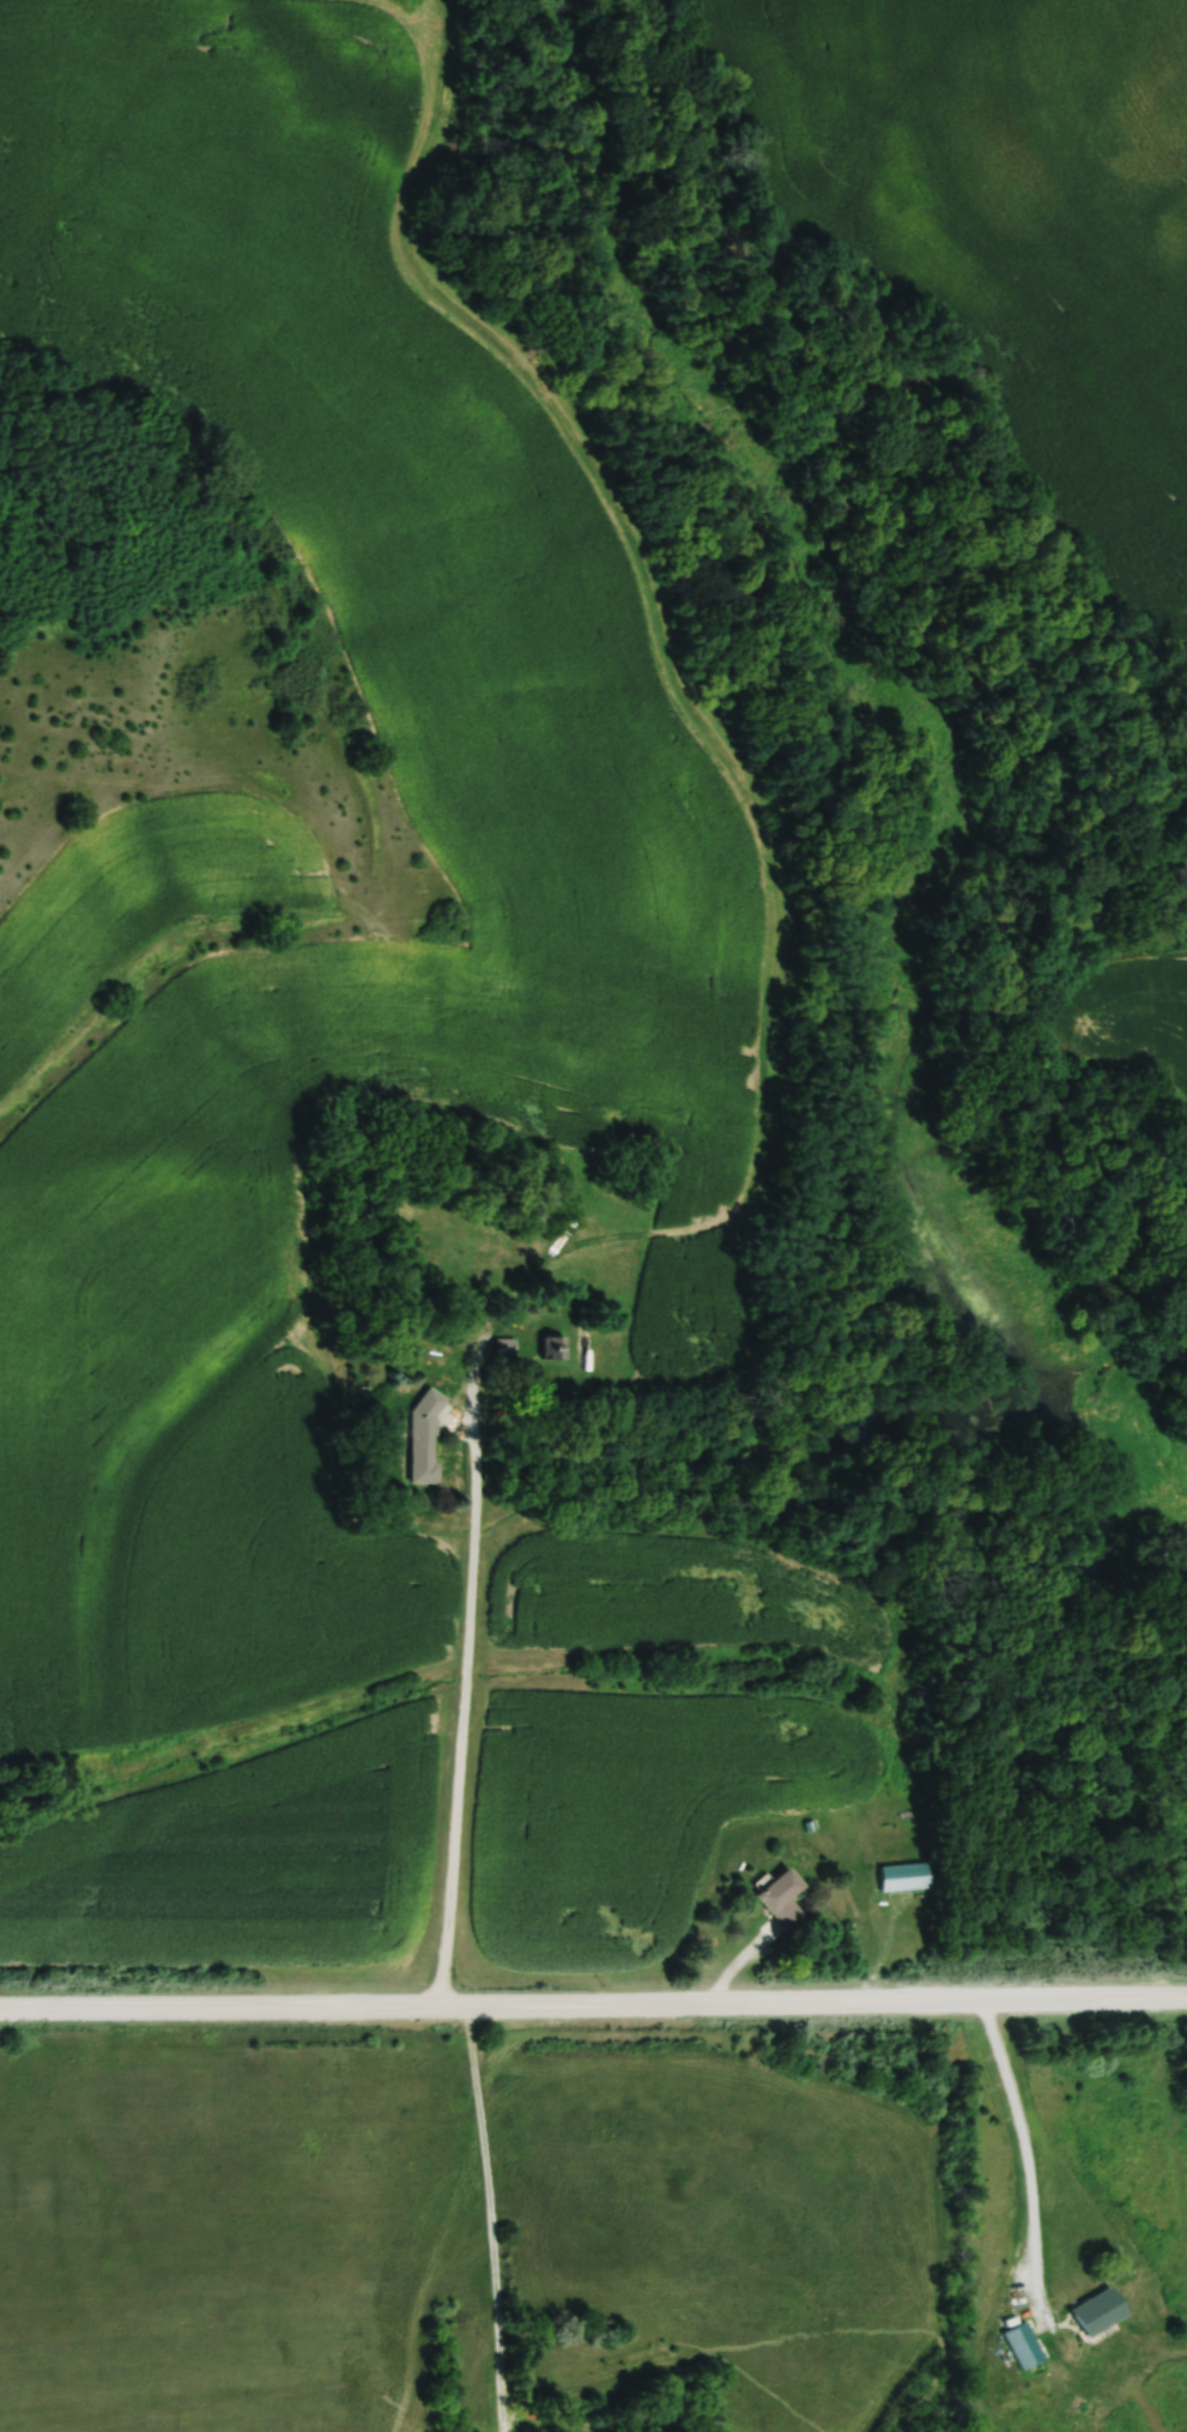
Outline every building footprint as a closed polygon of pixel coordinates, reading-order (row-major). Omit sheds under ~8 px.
[(417,1483),(442,1483),(442,1394),(417,1393),(417,1483)] [(935,1890),(935,1865),(884,1865),(884,1891),(935,1890)] [(808,1888),(792,1868),(759,1896),(775,1915),(808,1888)] [(1116,2287),(1074,2311),(1091,2340),(1132,2317),(1116,2287)] [(1007,2333),(1026,2373),(1049,2362),(1030,2322),(1007,2333)]
